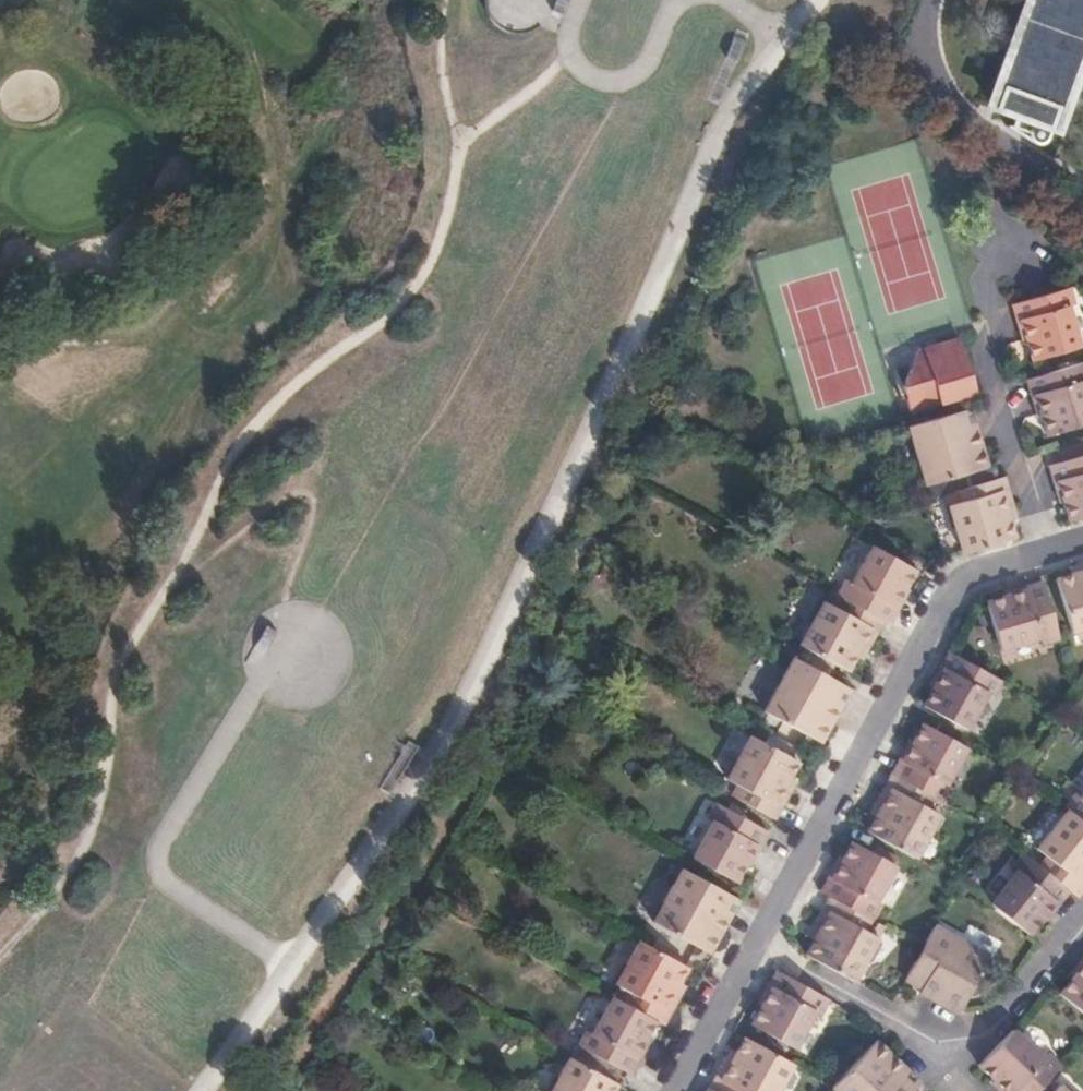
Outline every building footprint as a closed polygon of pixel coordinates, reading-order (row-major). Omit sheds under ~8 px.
[(553,38),(567,0),(484,0),(480,11),(553,38)] [(1002,87),(1006,89),(999,111),(1057,131),(1064,109),(1069,111),(1082,70),(1082,0),(1033,0),(1002,87)] [(1075,304),(1070,286),(1010,303),(1014,320),(1019,318),(1025,336),(1031,360),(1081,345),(1069,306),(1075,304)] [(1019,318),(1014,320),(1015,321),(1020,338),(1025,336),(1019,318)] [(897,386),(905,411),(971,391),(954,337),(952,338),(912,350),(897,386)] [(1025,378),(1030,397),(1035,396),(1041,414),(1046,435),(1082,424),(1082,384),(1082,382),(1082,362),(1025,378)] [(1036,415),(1041,414),(1035,396),(1030,397),(1030,398),(1036,415)] [(968,407),(906,425),(922,482),(978,466),(970,438),(976,436),(974,428),(968,407)] [(970,438),(978,466),(985,465),(979,444),(976,436),(970,438)] [(1046,465),(1052,483),(1057,481),(1063,500),(1069,521),(1082,517),(1082,454),(1046,465)] [(950,505),(963,552),(1011,538),(1007,523),(1004,512),(1011,510),(1001,476),(969,486),(973,498),(961,502),(950,505)] [(1057,501),(1063,500),(1057,481),(1052,483),(1052,485),(1057,501)] [(969,486),(957,489),(961,502),(973,498),(969,486)] [(1007,523),(1015,520),(1013,514),(1011,510),(1004,512),(1007,523)] [(845,581),(837,596),(882,621),(889,625),(897,611),(907,592),(904,590),(915,569),(872,545),(851,584),(845,581)] [(1070,575),(1055,580),(1070,630),(1082,626),(1082,563),(1079,564),(1081,571),(1070,575)] [(1079,564),(1068,568),(1070,575),(1081,571),(1079,564)] [(1041,582),(1023,587),(1025,592),(1006,597),(985,604),(998,650),(1039,638),(1041,645),(1058,640),(1041,582)] [(1025,592),(1023,587),(1016,589),(1005,592),(1006,597),(1025,592)] [(882,621),(837,596),(832,606),(822,600),(798,643),(846,670),(853,657),(860,661),(868,647),(882,621)] [(1000,681),(948,652),(931,682),(929,686),(932,687),(922,706),(965,730),(985,693),(991,697),(1000,681)] [(849,690),(792,658),(763,711),(820,742),(831,722),(837,710),(849,690)] [(912,744),(908,741),(897,761),(890,774),(933,797),(942,803),(950,789),(943,784),(964,746),(923,723),(912,744)] [(735,787),(730,796),(774,820),(787,797),(796,780),(791,777),(798,764),(751,738),(726,782),(735,787)] [(933,797),(890,774),(875,801),(867,814),(874,818),(866,832),(912,857),(936,815),(926,809),(933,797)] [(1062,806),(1067,810),(1082,823),(1082,789),(1077,797),(1072,793),(1062,806)] [(712,821),(691,859),(734,882),(744,863),(750,866),(756,853),(761,845),(768,833),(715,803),(707,818),(712,821)] [(1067,810),(1035,850),(1043,857),(1037,865),(1068,890),(1076,896),(1082,887),(1082,823),(1067,810)] [(836,860),(834,858),(828,869),(816,891),(828,898),(869,920),(877,905),(869,901),(890,864),(847,840),(836,860)] [(1037,865),(1021,853),(1011,866),(1016,870),(989,904),(1028,936),(1042,918),(1044,920),(1054,908),(1068,890),(1037,865)] [(714,944),(738,900),(680,869),(651,922),(708,954),(714,944)] [(872,921),(869,920),(828,898),(815,922),(806,938),(813,942),(805,956),(852,982),(876,939),(865,933),(872,921)] [(988,956),(932,925),(920,948),(902,981),(923,992),(921,995),(955,1014),(988,956)] [(687,968),(639,942),(615,987),(625,992),(620,1002),(652,1019),(663,1025),(685,985),(680,982),(687,968)] [(1067,973),(1070,975),(1056,993),(1082,1014),(1082,955),(1067,973)] [(832,1002),(775,971),(757,1003),(767,1008),(756,1027),(799,1051),(819,1015),(824,1017),(832,1002)] [(620,1002),(613,998),(592,1037),(585,1033),(578,1046),(630,1076),(638,1061),(648,1043),(641,1039),(652,1019),(620,1002)] [(1014,1027),(1012,1030),(980,1064),(995,1079),(991,1084),(998,1090),(1039,1090),(1043,1086),(1064,1063),(1052,1052),(1047,1058),(1014,1027)] [(729,1050),(721,1064),(715,1075),(707,1090),(709,1090),(778,1090),(792,1065),(743,1038),(735,1053),(729,1050)] [(875,1039),(832,1085),(839,1090),(912,1090),(920,1083),(908,1072),(892,1056),(875,1039)] [(619,1085),(570,1059),(553,1090),(615,1090),(619,1085)]
